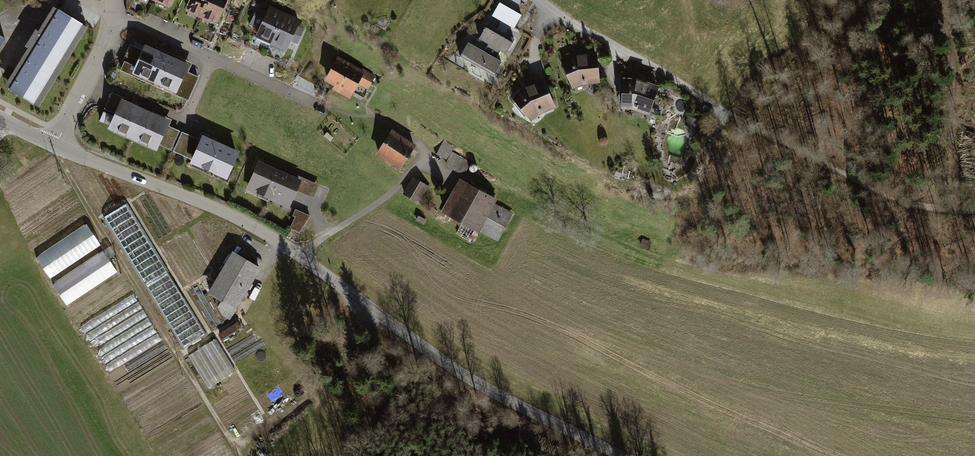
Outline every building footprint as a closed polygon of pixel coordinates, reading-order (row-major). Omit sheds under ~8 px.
[(178,0),(154,0),(153,0),(174,9),(178,0)] [(213,0),(193,0),(187,13),(204,21),(213,0)] [(233,0),(213,0),(204,21),(221,28),(233,0)] [(272,47),(287,14),(271,7),(269,13),(261,10),(264,5),(255,1),(252,8),(258,10),(251,25),(261,30),(257,40),(272,47)] [(522,18),(500,5),(493,17),(515,30),(522,18)] [(30,51),(7,88),(41,108),(90,29),(56,9),(40,34),(38,32),(28,48),(30,51)] [(299,47),(306,31),(300,28),(303,21),(287,14),(272,47),(289,54),(293,45),(299,47)] [(487,55),(471,46),(463,59),(498,79),(507,64),(500,60),(503,54),(510,58),(518,43),(491,27),(483,41),(492,46),(487,55)] [(135,49),(131,47),(125,63),(127,64),(123,74),(156,88),(170,57),(137,43),(135,49)] [(579,54),(562,62),(574,92),(585,88),(603,86),(599,54),(579,54)] [(193,67),(170,57),(156,88),(190,102),(200,79),(190,75),(193,67)] [(376,79),(339,60),(327,83),(337,88),(335,92),(354,101),(361,88),(368,92),(376,79)] [(641,78),(625,78),(624,110),(636,109),(652,116),(662,86),(641,78)] [(528,86),(514,99),(534,122),(543,116),(559,109),(547,80),(528,86)] [(134,141),(147,111),(112,96),(106,112),(117,116),(110,131),(134,141)] [(172,122),(147,111),(134,141),(160,152),(162,147),(172,151),(180,133),(169,129),(172,122)] [(419,147),(394,131),(379,156),(404,171),(419,147)] [(202,143),(185,135),(176,154),(194,162),(192,166),(230,183),(243,154),(205,136),(202,143)] [(437,154),(448,158),(454,144),(443,140),(437,154)] [(302,181),(260,163),(247,191),(290,209),(302,181)] [(427,186),(414,179),(404,195),(418,203),(427,186)] [(460,179),(443,212),(500,242),(515,214),(498,205),(501,200),(460,179)] [(208,337),(128,205),(104,220),(183,351),(208,337)] [(310,217),(296,210),(292,216),(296,218),(290,229),(300,234),(310,217)] [(87,227),(38,260),(52,280),(101,247),(87,227)] [(642,239),(639,249),(648,252),(651,242),(642,239)] [(104,253),(54,287),(69,308),(118,274),(104,253)] [(234,253),(210,295),(239,312),(264,270),(234,253)] [(156,330),(135,294),(121,302),(126,310),(121,313),(138,341),(156,330)] [(237,374),(217,342),(190,358),(210,390),(237,374)]
